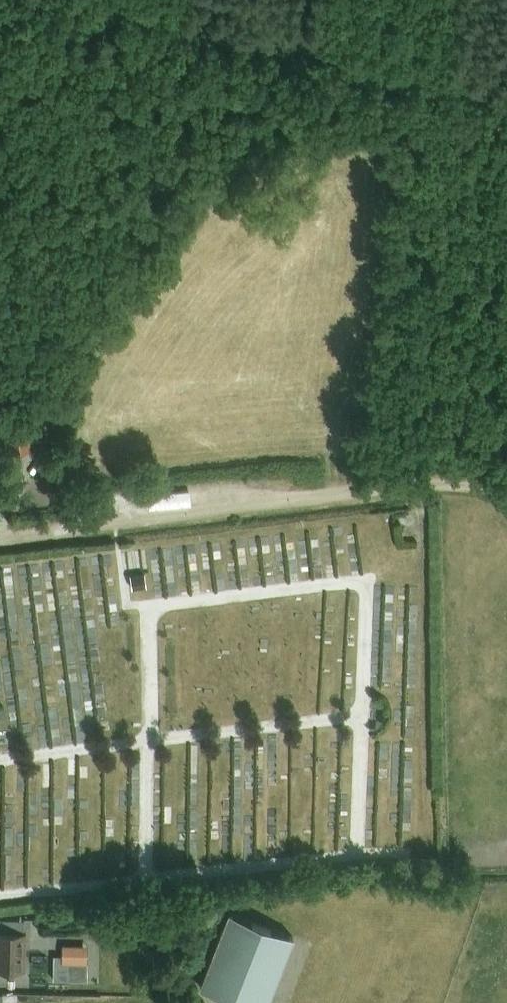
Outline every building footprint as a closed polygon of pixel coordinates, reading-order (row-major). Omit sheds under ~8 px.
[(25,413),(3,417),(5,425),(3,425),(7,452),(34,447),(33,441),(42,440),(38,419),(26,421),(25,413)] [(131,588),(148,587),(146,574),(130,576),(131,588)] [(199,988),(236,1002),(269,1002),(294,939),(229,913),(199,988)] [(25,933),(0,933),(0,970),(24,971),(25,933)] [(87,964),(88,946),(63,945),(62,957),(54,956),(53,980),(67,981),(67,963),(87,964)]
